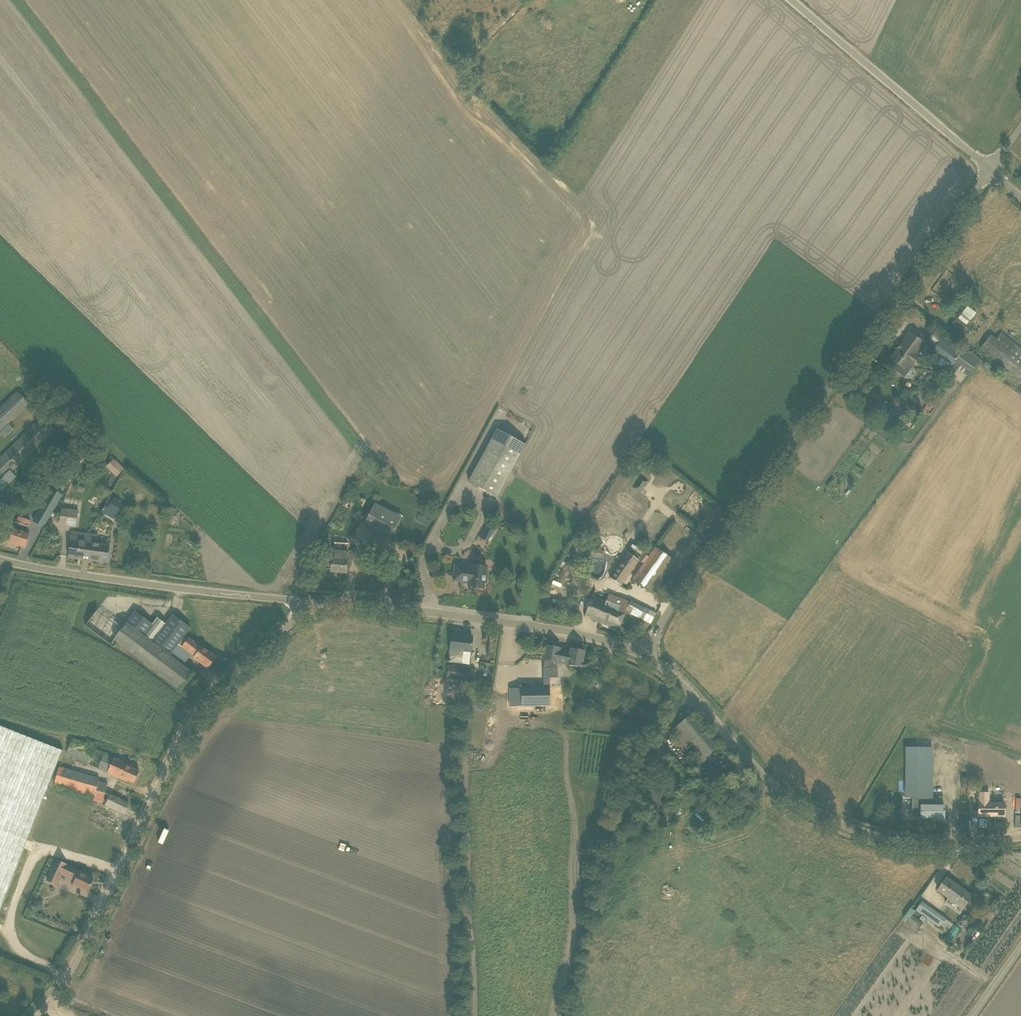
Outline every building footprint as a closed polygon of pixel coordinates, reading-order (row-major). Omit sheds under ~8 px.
[(951,325),(961,332),(966,326),(956,319),(951,325)] [(923,343),(910,333),(901,346),(903,347),(900,350),(899,349),(891,359),(897,363),(893,369),(901,374),(909,364),(913,367),(920,356),(916,353),(923,343)] [(1010,340),(1009,339),(1001,333),(996,339),(991,336),(981,348),(1018,378),(1020,375),(1020,349),(1010,340)] [(943,372),(949,364),(952,366),(955,362),(971,374),(981,360),(968,350),(964,348),(962,351),(942,336),(931,351),(941,358),(935,366),(943,372)] [(30,403),(18,392),(0,410),(0,432),(30,403)] [(0,458),(0,482),(54,430),(42,417),(0,458)] [(497,497),(510,473),(525,445),(497,429),(468,482),(497,497)] [(106,467),(116,476),(124,467),(114,458),(106,467)] [(36,514),(48,521),(63,495),(52,488),(36,514)] [(119,502),(120,500),(115,497),(109,507),(118,513),(123,504),(119,502)] [(375,504),(362,527),(389,541),(401,518),(375,504)] [(59,525),(76,527),(78,510),(62,508),(59,525)] [(9,542),(25,548),(30,535),(25,534),(30,521),(19,516),(15,524),(9,542)] [(486,525),(480,538),(489,543),(496,531),(486,525)] [(69,557),(83,559),(85,542),(86,542),(87,534),(72,532),(69,557)] [(83,559),(89,560),(107,562),(109,545),(97,544),(98,535),(87,534),(86,542),(85,542),(83,559)] [(331,572),(346,573),(348,552),(349,544),(335,542),(334,551),(333,550),(333,558),(332,558),(331,572)] [(673,559),(665,554),(656,547),(649,557),(644,553),(638,560),(644,564),(633,580),(650,592),(673,559)] [(627,553),(610,577),(621,585),(638,560),(627,553)] [(455,565),(454,571),(453,581),(468,583),(468,587),(484,589),(485,582),(487,583),(488,575),(486,575),(487,567),(471,565),(471,567),(455,565)] [(629,601),(609,594),(607,601),(592,595),(584,616),(586,617),(586,615),(592,617),(591,619),(618,630),(629,601)] [(631,601),(626,612),(640,618),(645,607),(631,601)] [(182,666),(191,654),(183,648),(190,639),(185,635),(191,628),(173,614),(166,624),(157,618),(152,624),(135,611),(123,628),(98,609),(85,626),(114,648),(117,643),(181,690),(193,674),(182,666)] [(471,654),(473,638),(452,635),(449,662),(462,664),(463,653),(471,654)] [(190,639),(183,648),(191,654),(195,657),(194,658),(208,668),(215,658),(202,648),(190,639)] [(545,660),(543,668),(557,668),(558,663),(568,665),(581,667),(580,671),(590,673),(592,662),(583,660),(584,651),(576,650),(571,649),(571,652),(560,650),(560,648),(547,646),(544,660),(545,660)] [(446,679),(473,682),(474,669),(468,669),(468,667),(448,664),(446,679)] [(549,686),(521,687),(521,707),(550,706),(549,686)] [(977,695),(966,717),(971,719),(982,698),(977,695)] [(62,750),(0,726),(0,909),(62,750)] [(127,780),(134,783),(139,772),(133,768),(133,767),(114,758),(73,739),(66,754),(126,781),(127,780)] [(944,806),(932,806),(932,798),(932,747),(906,747),(906,798),(921,798),(921,805),(920,818),(921,818),(921,817),(937,817),(937,820),(938,820),(938,819),(944,819),(944,820),(944,813),(945,813),(944,806)] [(55,784),(94,796),(95,796),(94,800),(103,803),(109,784),(100,782),(100,779),(60,767),(55,784)] [(978,816),(979,816),(1004,816),(1004,803),(989,803),(989,793),(980,793),(980,803),(978,803),(978,816)] [(129,803),(111,795),(106,805),(124,814),(129,803)] [(73,884),(88,891),(93,880),(88,877),(89,875),(80,871),(79,871),(66,865),(66,864),(57,860),(47,880),(57,885),(62,873),(76,880),(73,884)] [(960,913),(963,908),(972,896),(946,878),(937,890),(958,904),(954,909),(960,913)] [(946,919),(932,909),(921,902),(914,913),(933,927),(934,926),(939,929),(946,919)] [(919,928),(923,924),(912,916),(908,921),(919,928)]
